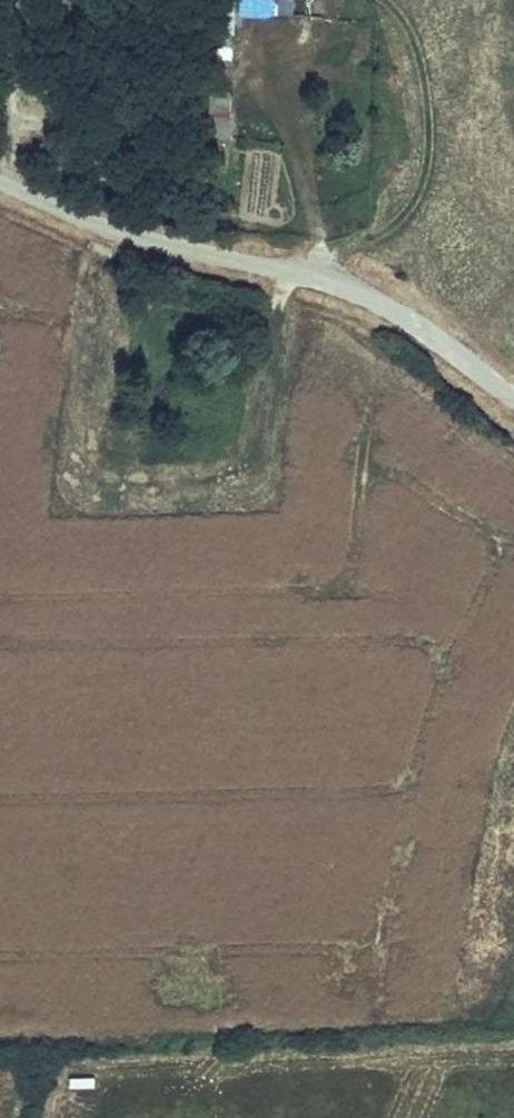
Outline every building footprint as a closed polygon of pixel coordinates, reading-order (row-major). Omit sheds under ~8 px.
[(292,0),(239,0),(238,16),(291,18),(292,0)]
